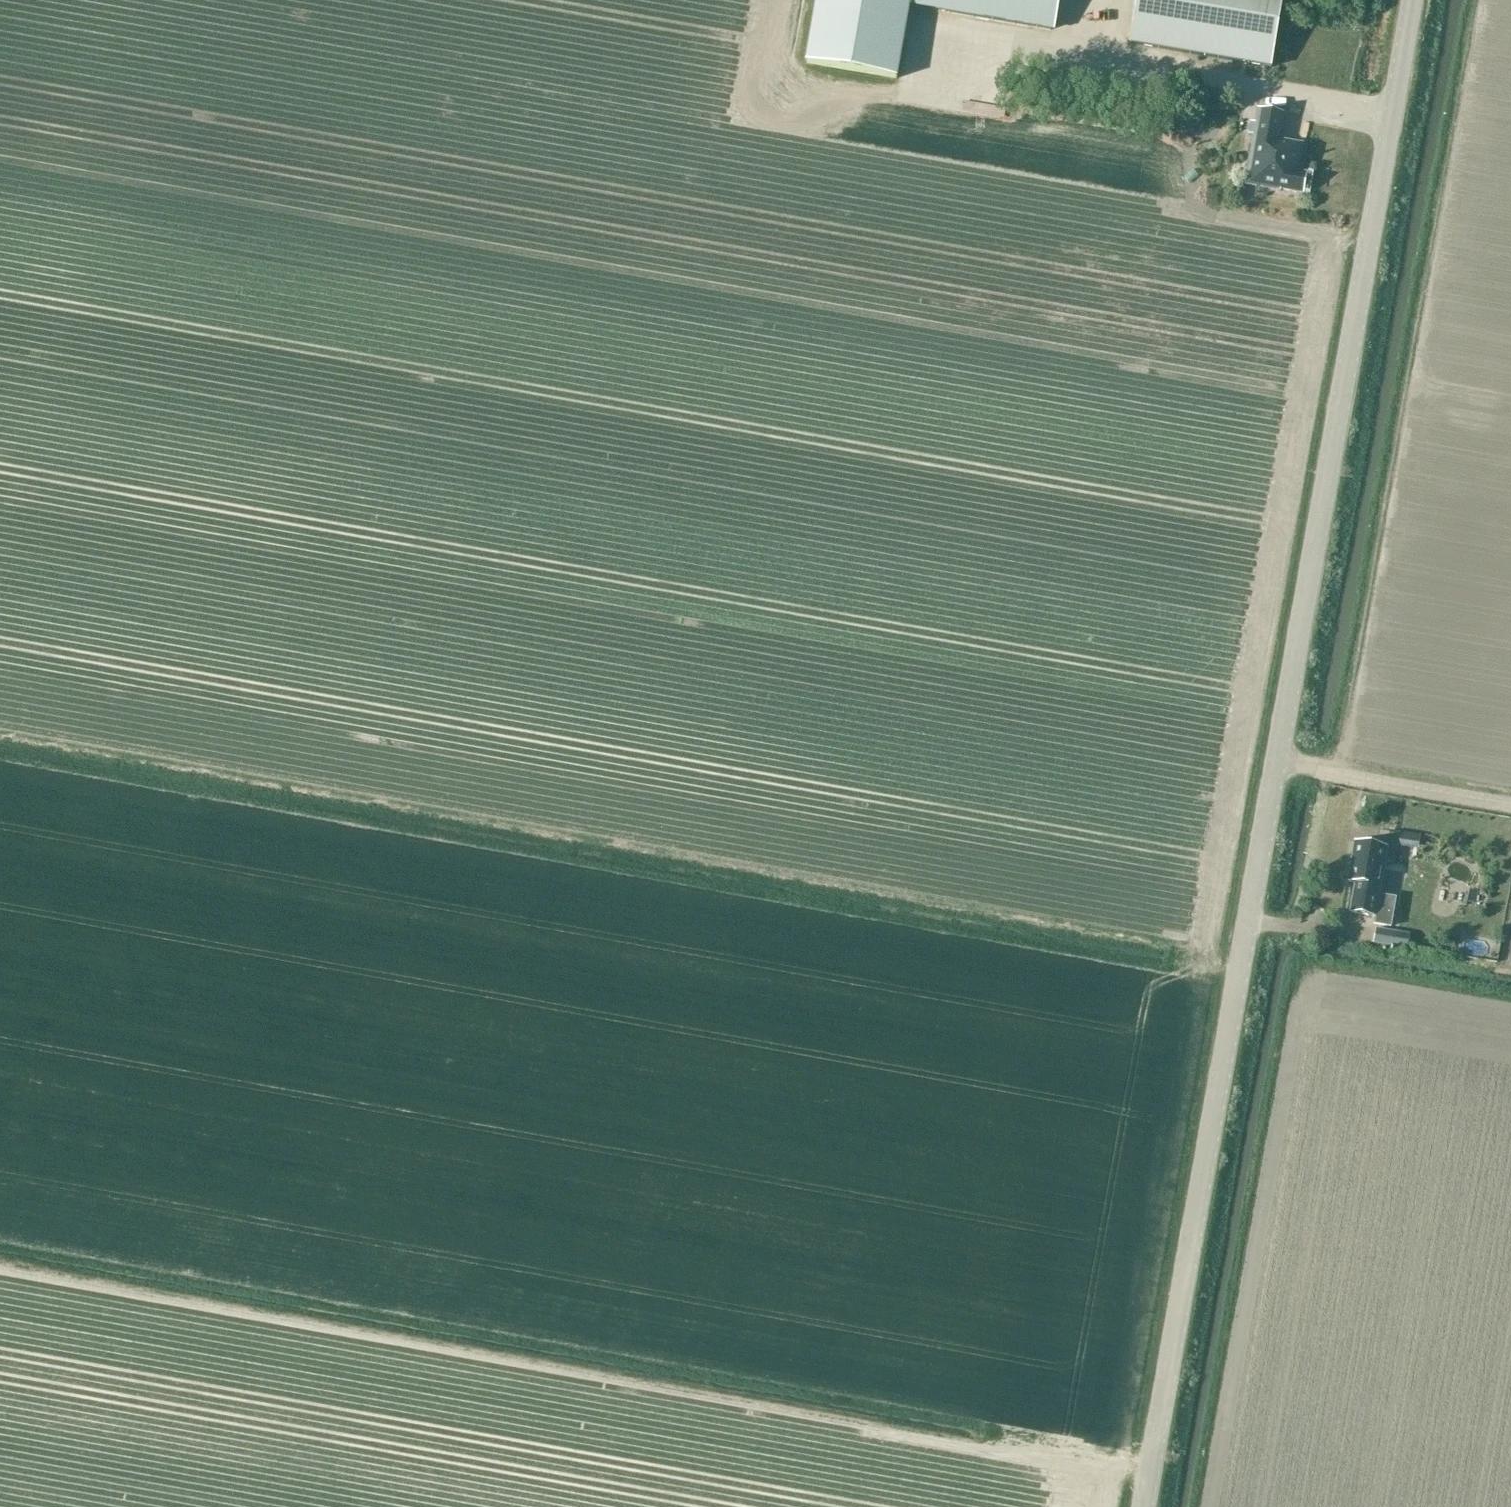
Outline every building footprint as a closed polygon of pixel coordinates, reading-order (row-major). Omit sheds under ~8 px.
[(898,78),(911,0),(817,0),(806,64),(898,78)] [(1059,0),(938,0),(936,11),(1054,32),(1059,0)] [(1271,70),(1283,0),(1137,0),(1129,45),(1271,70)] [(1279,141),(1282,115),(1258,111),(1257,116),(1252,115),(1250,128),(1255,129),(1245,186),(1246,184),(1280,190),(1280,192),(1281,190),(1303,194),(1306,175),(1297,173),(1302,145),(1279,141)] [(1414,849),(1431,850),(1432,822),(1415,821),(1414,849)] [(1379,895),(1387,847),(1355,842),(1348,881),(1356,882),(1351,912),(1374,916),(1373,923),(1391,926),(1395,898),(1379,895)] [(1470,889),(1467,901),(1475,903),(1478,891),(1470,889)] [(1408,934),(1375,929),(1373,943),(1406,948),(1408,934)]
